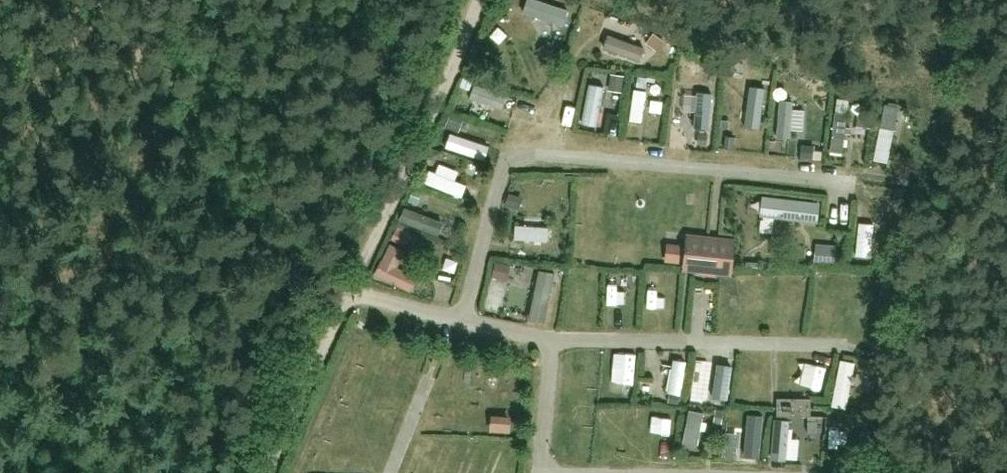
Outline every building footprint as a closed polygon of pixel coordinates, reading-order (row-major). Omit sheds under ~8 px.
[(568,5),(542,0),(539,11),(565,16),(568,5)] [(732,80),(732,104),(743,104),(743,80),(732,80)] [(601,127),(610,85),(596,82),(587,124),(601,127)] [(809,142),(810,103),(784,103),(784,141),(809,142)] [(678,105),(677,134),(690,134),(690,106),(678,105)] [(885,130),(882,165),(897,166),(900,132),(885,130)] [(469,178),(458,176),(460,167),(431,161),(426,183),(466,192),(469,178)] [(780,225),(827,226),(827,208),(767,206),(766,218),(780,218),(780,225)] [(517,240),(553,241),(554,222),(518,221),(517,240)] [(876,266),(881,229),(867,227),(862,264),(876,266)] [(552,240),(552,255),(566,255),(566,240),(552,240)] [(405,255),(389,247),(374,279),(410,296),(417,281),(397,271),(405,255)] [(724,266),(725,255),(689,251),(687,262),(724,266)] [(496,274),(511,275),(512,260),(497,259),(496,274)] [(557,271),(540,270),(536,316),(553,318),(557,271)] [(720,356),(719,396),(738,396),(738,356),(720,356)] [(692,384),(691,361),(671,362),(672,385),(692,384)] [(849,364),(838,413),(853,417),(864,368),(849,364)] [(777,416),(810,417),(810,400),(777,399),(777,416)] [(705,415),(689,411),(682,447),(698,450),(705,415)] [(800,419),(780,420),(782,467),(801,467),(800,419)]
